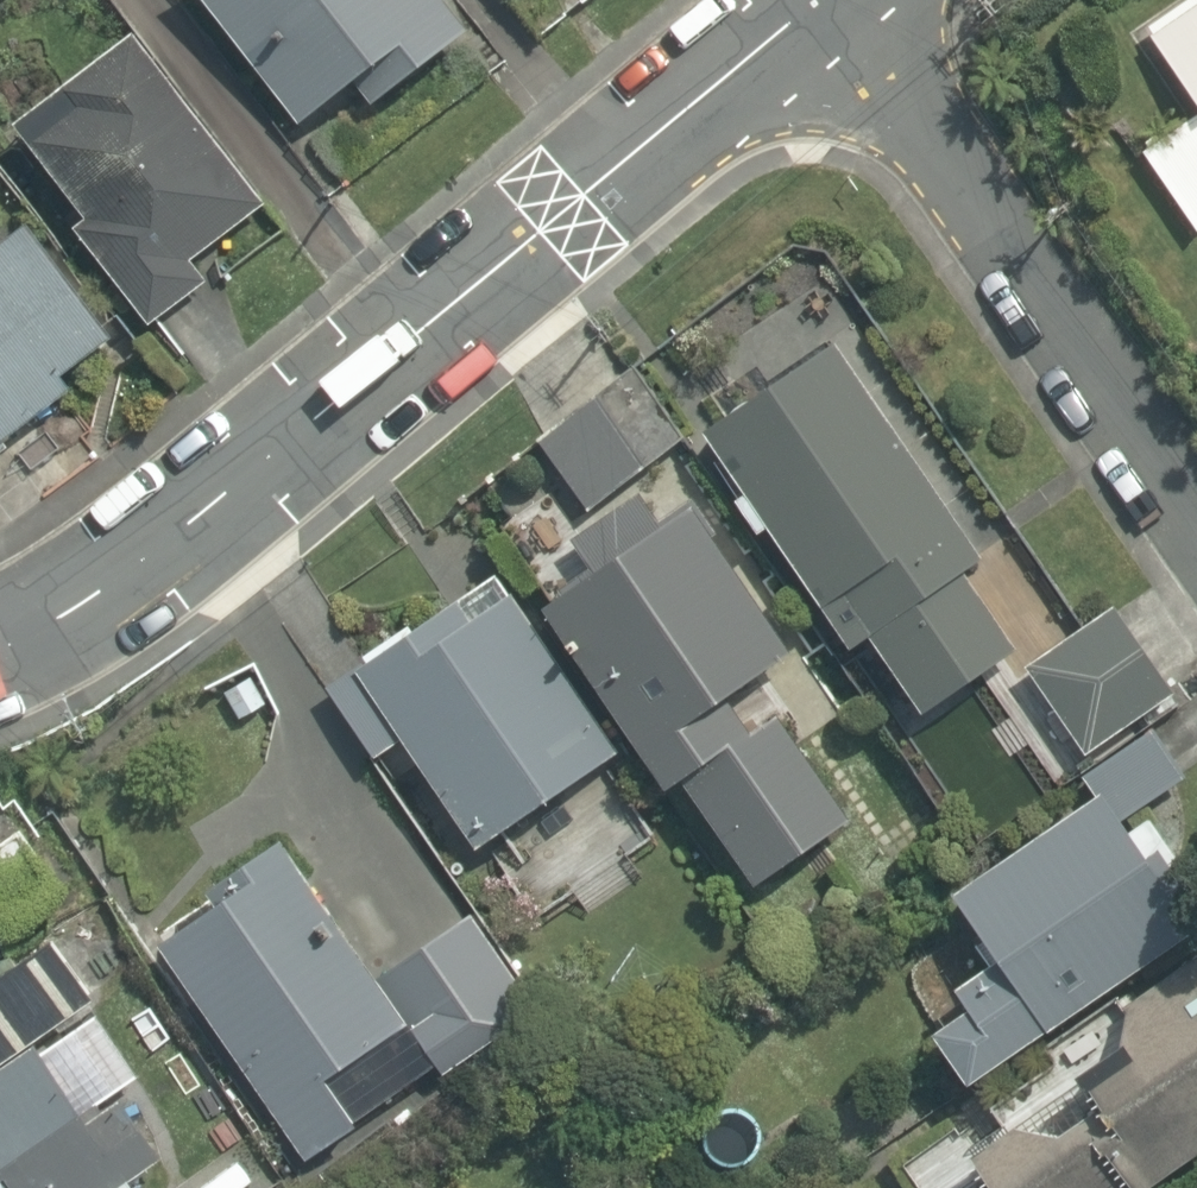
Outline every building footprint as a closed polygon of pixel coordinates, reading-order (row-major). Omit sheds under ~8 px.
[(425,0),(191,0),(304,143),(353,104),(365,120),(460,44),(448,29),(425,0)] [(1135,42),(1189,114),(1133,157),(1193,236),(1196,233),(1196,0),(1190,0),(1135,42)] [(136,339),(145,332),(199,292),(184,272),(264,213),(135,40),(1,139),(73,235),(64,241),(136,339)] [(95,340),(16,247),(0,260),(0,452),(57,404),(42,385),(95,340)] [(1014,646),(968,580),(995,561),(839,339),(711,428),(867,650),(885,638),(931,704),(1014,646)] [(681,443),(630,374),(529,448),(579,517),(681,443)] [(798,652),(695,506),(537,616),(662,793),(750,732),(728,701),(798,652)] [(625,756),(515,600),(371,700),(481,857),(625,756)] [(1120,605),(1034,665),(1097,754),(1183,694),(1120,605)] [(775,722),(688,783),(765,892),(851,831),(775,722)] [(1196,930),(1196,916),(1167,874),(1105,785),(952,892),(1001,962),(963,989),(976,1007),(939,1033),(975,1085),(1050,1033),(1196,930)] [(0,842),(0,896),(15,918),(61,887),(21,828),(0,842)] [(360,1125),(328,1077),(407,1025),(286,844),(152,933),(305,1161),(360,1125)] [(1097,1078),(1117,1106),(1050,1152),(1022,1113),(967,1151),(993,1187),(1156,1187),(1196,1159),(1196,1008),(1097,1078)] [(136,1170),(164,1151),(130,1101),(103,1120),(49,1039),(0,1072),(0,1187),(148,1187),(136,1170)]
